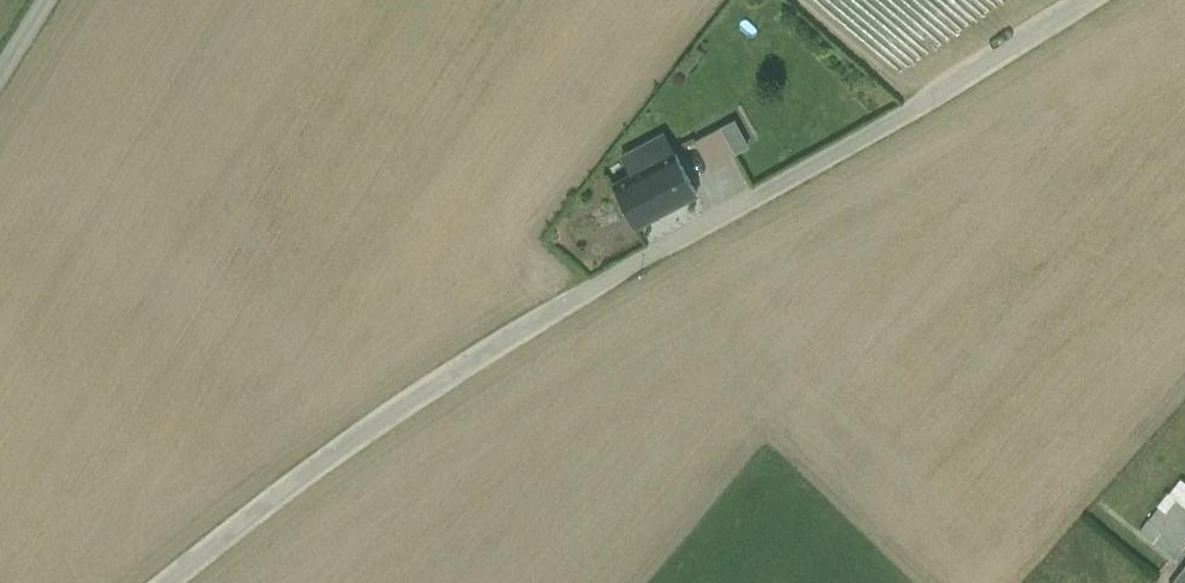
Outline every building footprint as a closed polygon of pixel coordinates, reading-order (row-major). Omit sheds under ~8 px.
[(707,159),(719,175),(736,162),(724,146),(707,159)] [(640,231),(692,202),(670,163),(619,192),(640,231)] [(1178,500),(1168,513),(1174,518),(1184,526),(1184,505),(1178,500)] [(1160,507),(1145,526),(1158,537),(1163,531),(1174,518),(1168,513),(1160,507)] [(1174,518),(1163,531),(1166,534),(1183,547),(1184,545),(1184,526),(1174,518)] [(1183,547),(1166,534),(1158,544),(1175,557),(1183,547)] [(1170,582),(1184,582),(1184,564),(1170,582)]
